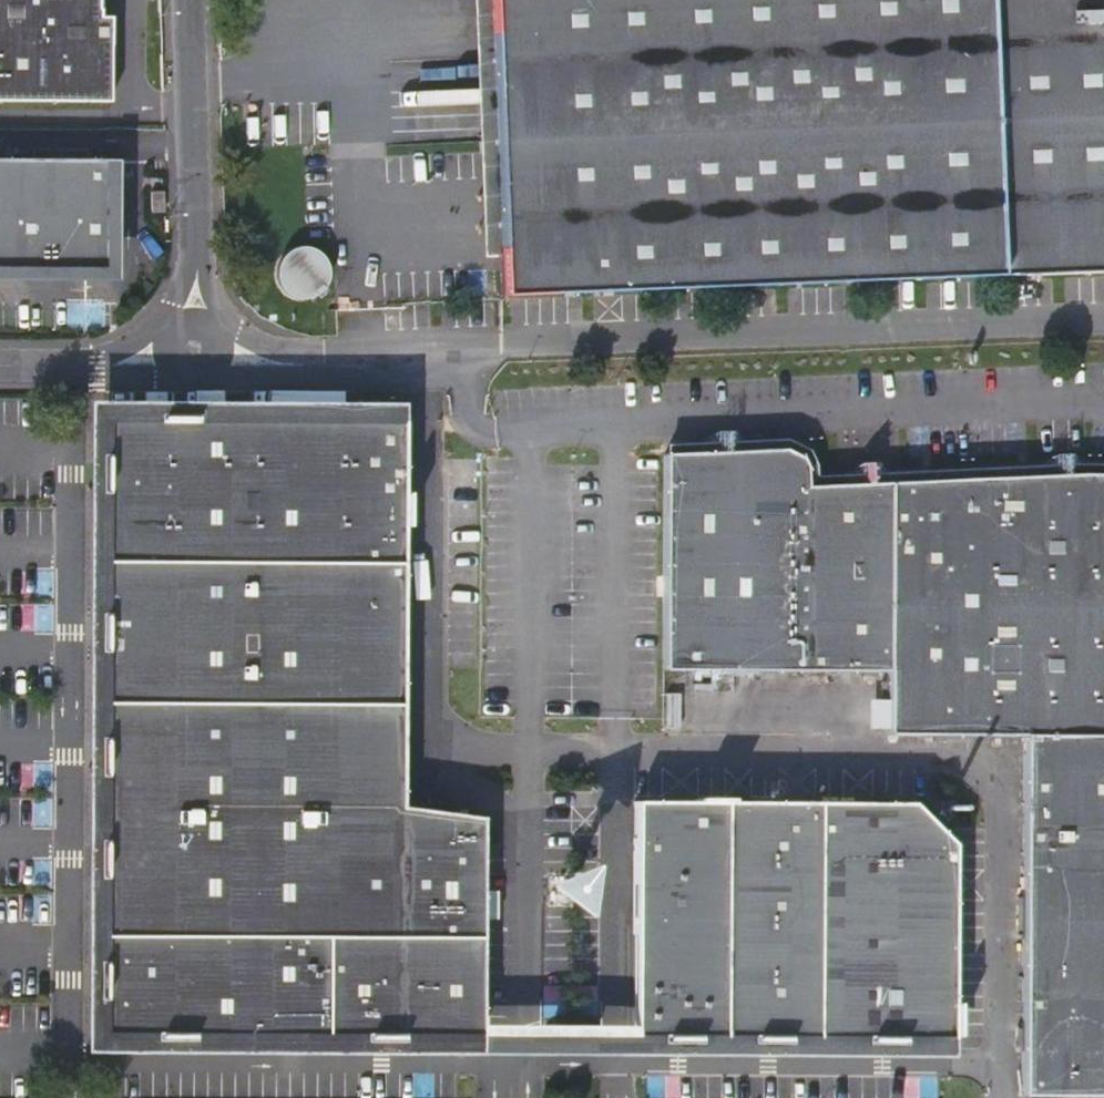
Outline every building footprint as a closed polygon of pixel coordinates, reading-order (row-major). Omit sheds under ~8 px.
[(111,101),(111,16),(100,16),(100,0),(0,0),(0,102),(111,101)] [(491,24),(500,254),(501,294),(1103,269),(1103,0),(490,0),(491,24)] [(500,254),(491,24),(474,25),(483,255),(500,254)] [(0,160),(0,272),(34,272),(106,273),(106,221),(105,221),(105,213),(106,213),(106,160),(0,160)] [(151,193),(152,213),(164,213),(163,192),(151,193)] [(282,269),(281,274),(282,279),(283,284),(286,288),(289,292),(293,295),(297,297),(302,299),(306,299),(311,299),(316,298),(320,296),(324,293),(328,289),(330,285),(332,280),(333,276),(333,271),(332,266),(330,261),(327,257),(324,254),(320,251),(315,249),(310,248),(306,248),(301,249),(296,250),(292,253),(288,256),(285,260),(283,264),(282,269)] [(402,423),(105,422),(104,492),(103,625),(102,788),(101,983),(100,1033),(388,1035),(479,1036),(480,818),(400,808),(402,526),(403,526),(403,527),(405,527),(405,494),(404,494),(404,495),(402,495),(402,423)] [(835,487),(830,477),(823,473),(799,459),(782,451),(664,456),(662,672),(887,672),(887,736),(1024,737),(1022,1097),(1048,1097),(1103,1097),(1103,479),(835,487)] [(953,1003),(954,844),(912,803),(729,802),(729,799),(696,799),(696,802),(634,802),(634,1037),(664,1038),(664,1040),(680,1040),(695,1040),(695,1037),(754,1038),(754,1040),(767,1040),(785,1040),(785,1038),(869,1038),(869,1040),(886,1040),(900,1040),(900,1038),(953,1038),(953,1036),(956,1036),(957,1003),(953,1003)]
